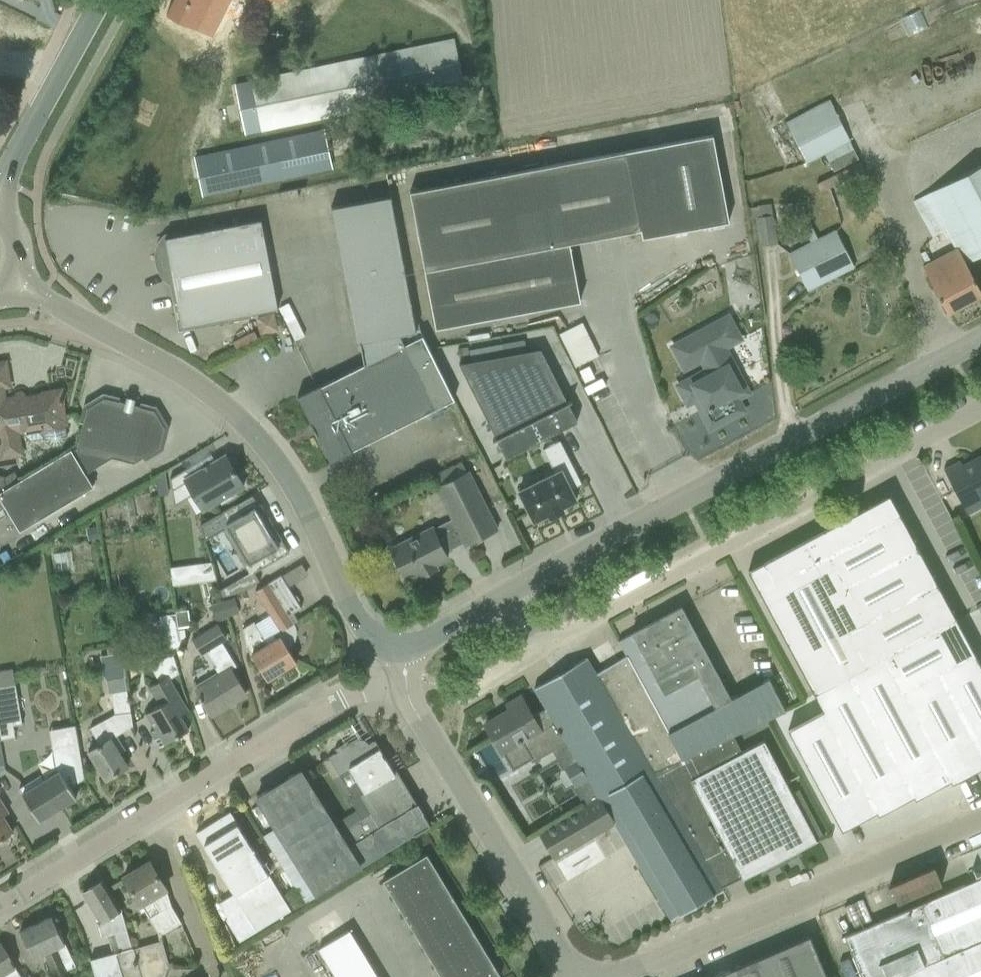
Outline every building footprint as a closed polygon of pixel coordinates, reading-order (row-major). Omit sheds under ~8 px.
[(231,0),(166,0),(160,12),(212,38),(231,0)] [(453,38),(234,84),(244,135),(464,90),(453,38)] [(857,159),(829,100),(783,118),(805,162),(806,164),(824,155),(833,171),(857,159)] [(323,132),(194,158),(201,195),(244,187),(244,188),(331,170),(323,132)] [(712,134),(409,192),(435,328),(579,301),(569,243),(640,230),(641,238),(728,221),(712,134)] [(912,202),(931,237),(944,230),(953,249),(921,266),(947,314),(980,296),(980,294),(965,264),(980,255),(980,164),(912,202)] [(356,343),(359,342),(412,316),(389,196),(330,207),(356,343)] [(754,218),(759,246),(776,244),(773,215),(772,215),(770,204),(750,207),(751,218),(754,218)] [(165,242),(177,303),(173,304),(175,312),(178,311),(181,326),(245,314),(245,318),(251,317),(250,314),(277,309),(261,224),(165,242)] [(807,292),(854,268),(835,229),(816,238),(809,225),(802,228),(809,242),(787,253),(807,292)] [(752,272),(734,266),(729,283),(748,287),(752,272)] [(701,364),(704,370),(677,385),(687,404),(699,397),(704,407),(700,410),(709,428),(743,410),(736,398),(747,392),(735,370),(725,351),(743,342),(728,314),(668,345),(683,373),(701,364)] [(319,385),(314,387),(297,396),(310,423),(309,423),(316,436),(329,462),(352,451),(351,450),(435,408),(453,399),(419,331),(415,332),(412,316),(359,342),(363,365),(320,386),(319,385)] [(558,332),(574,366),(597,355),(581,321),(558,332)] [(468,349),(470,361),(458,364),(505,457),(576,421),(540,349),(525,351),(523,339),(468,349)] [(0,362),(0,454),(0,456),(21,453),(17,431),(22,430),(22,435),(29,440),(44,438),(44,441),(51,446),(61,444),(65,437),(62,423),(66,423),(61,393),(63,393),(63,389),(44,392),(42,392),(41,393),(40,394),(40,395),(40,397),(25,399),(24,395),(24,393),(22,392),(20,391),(18,391),(16,392),(15,394),(14,396),(14,397),(4,399),(2,387),(9,386),(5,361),(0,362)] [(0,501),(0,511),(5,508),(19,532),(93,487),(85,473),(111,457),(133,462),(143,456),(159,447),(164,427),(154,410),(104,398),(86,408),(83,422),(76,448),(72,450),(71,448),(0,491),(0,500),(1,501),(0,501)] [(542,449),(554,472),(518,491),(533,521),(547,514),(549,517),(563,510),(561,507),(575,500),(570,489),(581,484),(559,440),(542,449)] [(952,486),(966,514),(980,506),(980,497),(980,454),(962,464),(959,460),(943,469),(952,486)] [(189,475),(186,468),(169,478),(174,505),(193,494),(202,510),(218,500),(221,502),(232,497),(230,493),(243,486),(225,455),(189,475)] [(431,476),(436,487),(436,488),(451,519),(442,524),(453,547),(463,542),(464,545),(496,529),(468,471),(466,473),(460,462),(431,476)] [(766,560),(747,571),(814,695),(867,667),(848,631),(866,622),(847,586),(917,548),(898,512),(898,513),(888,495),(871,504),(870,504),(766,560)] [(227,527),(254,572),(288,552),(260,504),(242,514),(235,504),(199,525),(204,541),(227,527)] [(453,547),(442,524),(432,529),(431,528),(390,548),(405,579),(417,573),(419,576),(436,568),(434,564),(446,558),(443,552),(453,547)] [(917,548),(847,586),(866,622),(936,584),(917,548)] [(168,564),(169,583),(212,579),(210,561),(168,564)] [(251,653),(251,654),(266,679),(295,662),(287,648),(291,645),(294,640),(296,633),(295,628),(293,623),(289,615),(301,608),(280,575),(254,591),(279,630),(273,634),(275,638),(267,644),(253,621),(242,628),(245,641),(244,641),(251,653)] [(866,622),(848,631),(867,667),(885,658),(955,620),(936,584),(866,622)] [(233,598),(222,601),(227,616),(237,613),(233,598)] [(227,616),(222,601),(210,605),(215,619),(227,616)] [(626,656),(595,674),(664,765),(731,734),(783,710),(769,680),(730,698),(681,607),(617,641),(626,656)] [(955,620),(885,658),(902,691),(973,653),(955,620)] [(220,676),(196,690),(199,696),(198,697),(201,701),(202,700),(211,715),(245,694),(230,669),(236,666),(221,642),(226,639),(218,626),(195,640),(203,654),(208,651),(218,667),(215,669),(220,676)] [(787,729),(841,829),(860,819),(850,801),(866,793),(868,796),(885,787),(895,804),(912,795),(913,795),(914,798),(934,787),(924,770),(940,761),(942,764),(959,755),(968,772),(980,766),(980,667),(973,653),(902,691),(885,658),(814,695),(822,710),(787,729)] [(534,688),(546,708),(566,742),(551,750),(584,806),(538,832),(553,858),(613,823),(670,919),(722,889),(720,886),(726,883),(664,765),(595,674),(586,658),(534,688)] [(155,729),(150,732),(159,747),(188,729),(179,715),(187,710),(167,677),(154,685),(165,703),(146,714),(155,729)] [(124,678),(107,681),(113,714),(113,715),(129,712),(124,678)] [(22,724),(15,684),(0,687),(0,727),(22,724)] [(487,732),(488,734),(489,736),(490,735),(501,753),(502,752),(512,769),(530,759),(532,761),(551,750),(566,742),(546,708),(532,716),(520,696),(506,704),(509,709),(484,724),(488,731),(487,732)] [(99,744),(88,751),(94,762),(105,779),(127,766),(119,752),(123,749),(115,735),(132,725),(129,712),(113,715),(113,714),(102,721),(90,728),(99,744)] [(731,734),(664,765),(726,883),(740,876),(742,879),(816,841),(763,740),(741,752),(731,734)] [(336,752),(327,757),(353,799),(359,795),(360,797),(398,774),(395,769),(392,771),(384,758),(383,758),(380,753),(381,753),(372,737),(366,740),(369,746),(367,744),(365,741),(363,740),(360,739),(357,739),(354,740),(346,745),(344,742),(334,748),(336,752)] [(31,780),(18,788),(38,820),(76,797),(69,786),(71,785),(71,786),(84,778),(77,742),(51,746),(56,772),(34,785),(31,780)] [(351,825),(337,834),(298,770),(257,795),(276,827),(262,836),(303,901),(373,860),(351,825)] [(370,813),(351,825),(373,860),(430,826),(421,812),(422,812),(417,803),(416,803),(398,774),(360,797),(370,813)] [(3,841),(2,838),(12,832),(2,815),(7,812),(0,800),(0,843),(3,841)] [(225,918),(235,936),(239,941),(290,909),(240,829),(229,812),(195,832),(233,893),(218,902),(227,917),(225,918)] [(396,871),(382,880),(441,976),(496,976),(500,975),(426,853),(396,871)] [(159,935),(180,922),(170,905),(165,889),(149,861),(123,876),(140,904),(159,935)] [(920,903),(952,976),(980,976),(980,877),(920,903)] [(94,976),(141,976),(132,949),(120,910),(102,880),(82,892),(99,921),(97,922),(101,935),(107,934),(112,953),(89,959),(94,976)] [(293,888),(283,894),(291,908),(302,902),(293,888)] [(920,903),(843,936),(861,976),(952,976),(920,903)] [(28,948),(32,957),(43,952),(54,976),(69,976),(66,969),(74,965),(51,915),(19,930),(28,948)] [(350,929),(319,948),(336,976),(379,976),(350,929)] [(712,976),(826,976),(808,936),(712,976)] [(132,949),(141,976),(166,976),(169,969),(161,941),(132,949)] [(0,943),(0,976),(20,976),(0,943)]
